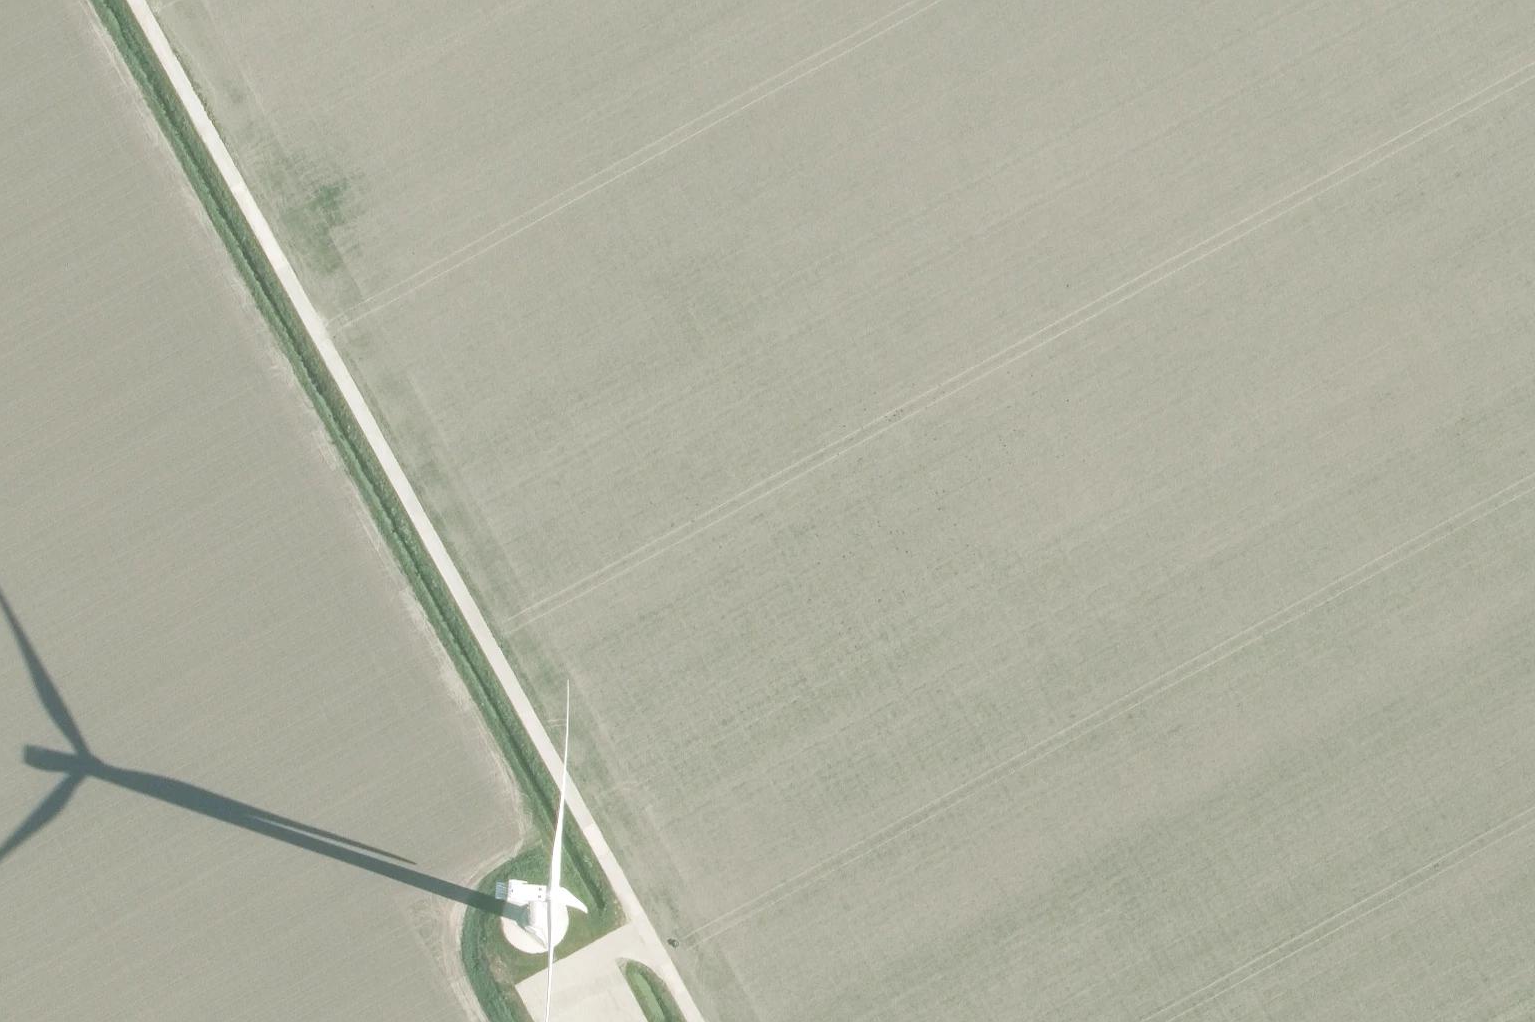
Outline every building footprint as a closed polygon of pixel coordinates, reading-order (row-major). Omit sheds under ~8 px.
[(543,920),(543,919),(543,918),(543,917),(543,916),(542,916),(542,915),(542,914),(541,914),(541,913),(540,913),(540,912),(539,912),(538,912),(538,911),(537,911),(536,911),(535,911),(534,911),(533,911),(532,911),(532,912),(531,912),(530,912),(530,913),(529,913),(529,914),(528,914),(528,915),(528,916),(527,916),(527,917),(527,918),(527,919),(527,920),(527,921),(527,922),(528,923),(528,924),(529,924),(529,925),(530,925),(530,926),(531,926),(532,927),(533,927),(534,927),(535,927),(536,927),(537,927),(538,927),(539,926),(540,926),(540,925),(541,925),(541,924),(542,924),(542,923),(543,922),(543,921),(543,920)]
